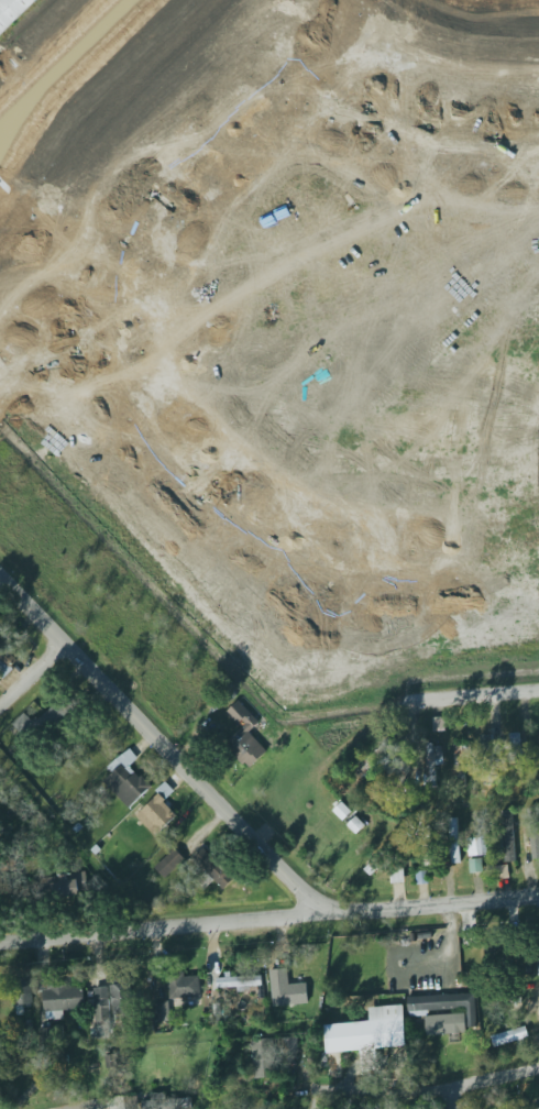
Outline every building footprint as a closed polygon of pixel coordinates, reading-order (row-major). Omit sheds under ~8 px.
[(37,0),(0,0),(0,36),(37,0)] [(21,658),(0,638),(0,673),(4,677),(21,658)] [(34,745),(76,706),(65,694),(34,722),(25,712),(13,723),(34,745)] [(268,751),(250,733),(261,723),(239,701),(228,713),(238,724),(243,718),(248,724),(224,746),(244,766),(245,765),(251,769),(268,751)] [(433,731),(445,731),(445,717),(433,718),(433,731)] [(482,755),(493,754),(492,735),(481,735),(482,755)] [(465,758),(471,758),(471,744),(454,745),(455,787),(465,787),(465,758)] [(444,765),(443,745),(425,746),(426,788),(437,787),(436,765),(444,765)] [(105,781),(113,773),(108,768),(117,760),(131,749),(139,759),(130,767),(140,778),(142,777),(152,787),(130,809),(105,781)] [(357,770),(367,781),(390,761),(380,749),(357,770)] [(135,815),(156,836),(177,816),(164,802),(175,791),(168,784),(135,815)] [(534,859),(538,859),(538,818),(538,808),(534,809),(528,809),(534,859)] [(513,810),(517,863),(510,863),(506,864),(501,811),(513,810)] [(356,834),(365,826),(357,816),(348,825),(356,834)] [(452,863),(461,863),(458,818),(450,818),(452,863)] [(468,839),(469,856),(488,856),(487,819),(475,819),(476,838),(468,839)] [(424,843),(421,843),(425,867),(437,865),(431,825),(422,827),(424,843)] [(192,859),(224,890),(236,877),(204,847),(192,859)] [(165,878),(186,860),(176,849),(155,867),(165,878)] [(483,872),(482,859),(469,859),(470,873),(483,872)] [(508,864),(495,866),(497,879),(510,877),(508,864)] [(405,883),(404,869),(390,870),(391,884),(405,883)] [(90,893),(86,871),(42,879),(46,900),(90,893)] [(307,983),(288,984),(288,969),(271,970),(273,1006),(308,1004),(307,983)] [(199,976),(185,977),(185,973),(168,974),(170,999),(201,996),(199,976)] [(218,988),(239,987),(239,992),(253,992),(253,986),(262,986),(261,975),(225,976),(225,978),(217,978),(218,988)] [(14,979),(18,1015),(26,1015),(24,1006),(34,1003),(31,978),(23,980),(14,979)] [(135,1013),(133,983),(111,984),(113,1015),(135,1013)] [(68,987),(85,986),(86,1009),(65,1010),(65,1018),(47,1020),(46,1012),(45,1012),(44,990),(52,989),(52,986),(68,985),(68,987)] [(96,1038),(111,1037),(110,987),(95,987),(96,1038)] [(408,996),(409,1017),(429,1016),(429,1010),(467,1009),(467,1027),(477,1027),(476,994),(408,996)] [(151,1003),(153,1022),(171,1021),(170,1001),(151,1003)] [(327,1051),(324,1023),(370,1019),(369,1007),(403,1003),(406,1044),(327,1051)] [(465,1014),(426,1016),(427,1035),(466,1033),(465,1014)] [(492,1034),(494,1046),(529,1039),(527,1028),(492,1034)] [(253,1079),(274,1078),(273,1039),(251,1040),(253,1079)] [(151,1093),(151,1101),(143,1101),(143,1108),(169,1108),(168,1093),(151,1093)]
